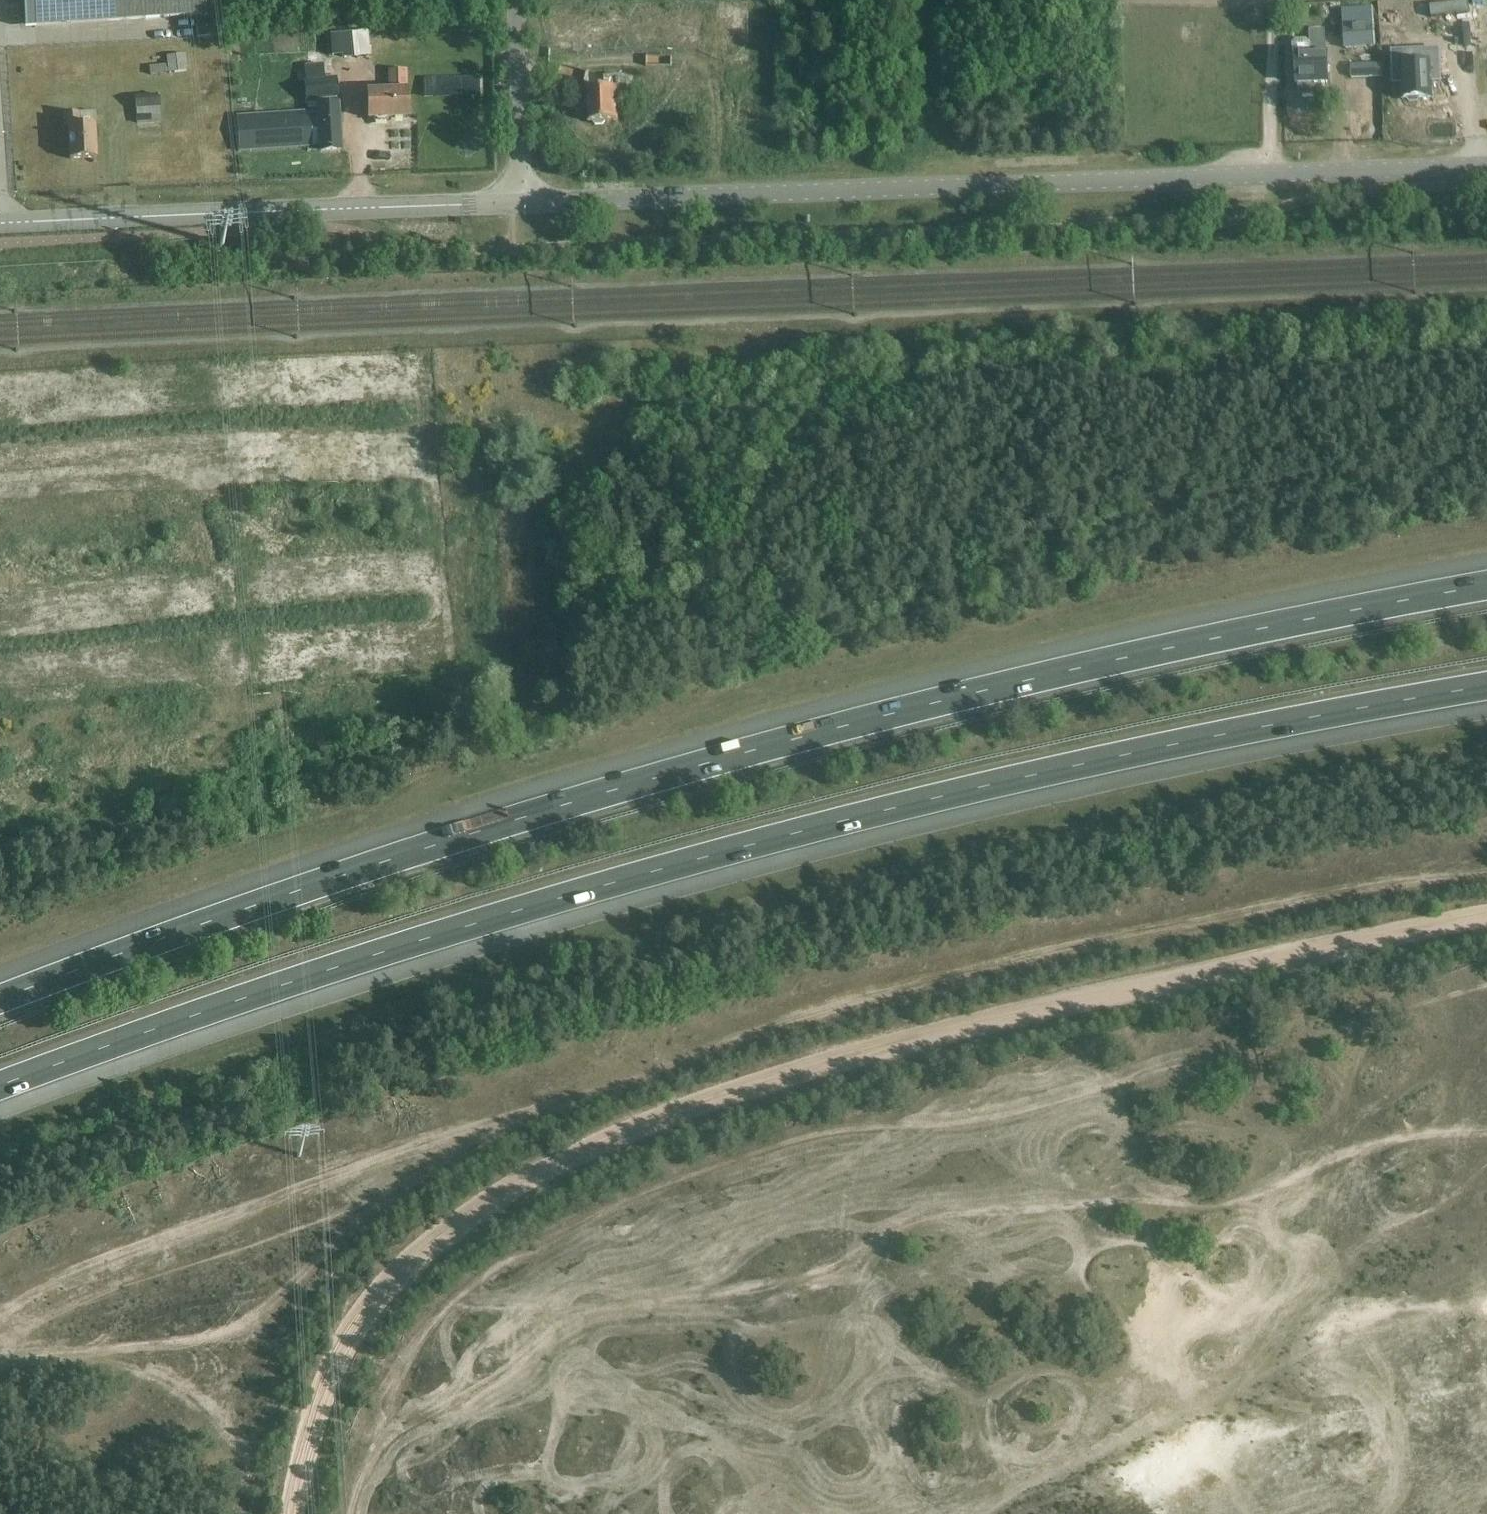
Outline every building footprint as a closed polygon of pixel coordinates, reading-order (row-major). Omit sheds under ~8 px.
[(205,15),(204,0),(23,0),(25,28),(205,15)] [(1345,49),(1374,47),(1373,25),(1344,26),(1345,49)] [(1327,84),(1326,55),(1325,30),(1309,31),(1309,44),(1306,39),(1296,40),(1291,44),(1292,54),(1296,56),(1297,85),(1298,85),(1298,90),(1316,90),(1316,84),(1327,84)] [(359,32),(329,35),(332,56),(344,55),(343,59),(362,57),(359,32)] [(1431,98),(1430,81),(1439,81),(1438,64),(1444,64),(1444,55),(1434,55),(1434,51),(1418,52),(1419,66),(1402,67),(1404,100),(1407,99),(1409,104),(1418,103),(1421,98),(1431,98)] [(166,57),(167,63),(162,64),(163,64),(148,66),(149,76),(168,74),(187,71),(185,54),(166,57)] [(1352,78),(1383,77),(1382,64),(1351,64),(1352,78)] [(341,151),(337,105),(335,77),(324,78),(323,65),(304,66),(307,104),(317,103),(318,111),(235,117),(238,153),(320,147),(320,151),(341,151)] [(423,78),(424,99),(479,98),(479,77),(423,78)] [(388,119),(407,119),(406,92),(405,92),(405,81),(390,81),(390,92),(367,93),(368,120),(374,120),(374,123),(388,122),(388,119)] [(160,95),(135,97),(137,124),(162,123),(160,95)] [(623,139),(623,105),(610,105),(610,139),(623,139)] [(64,128),(68,127),(69,160),(95,159),(94,125),(92,125),(92,113),(64,115),(64,128)]
